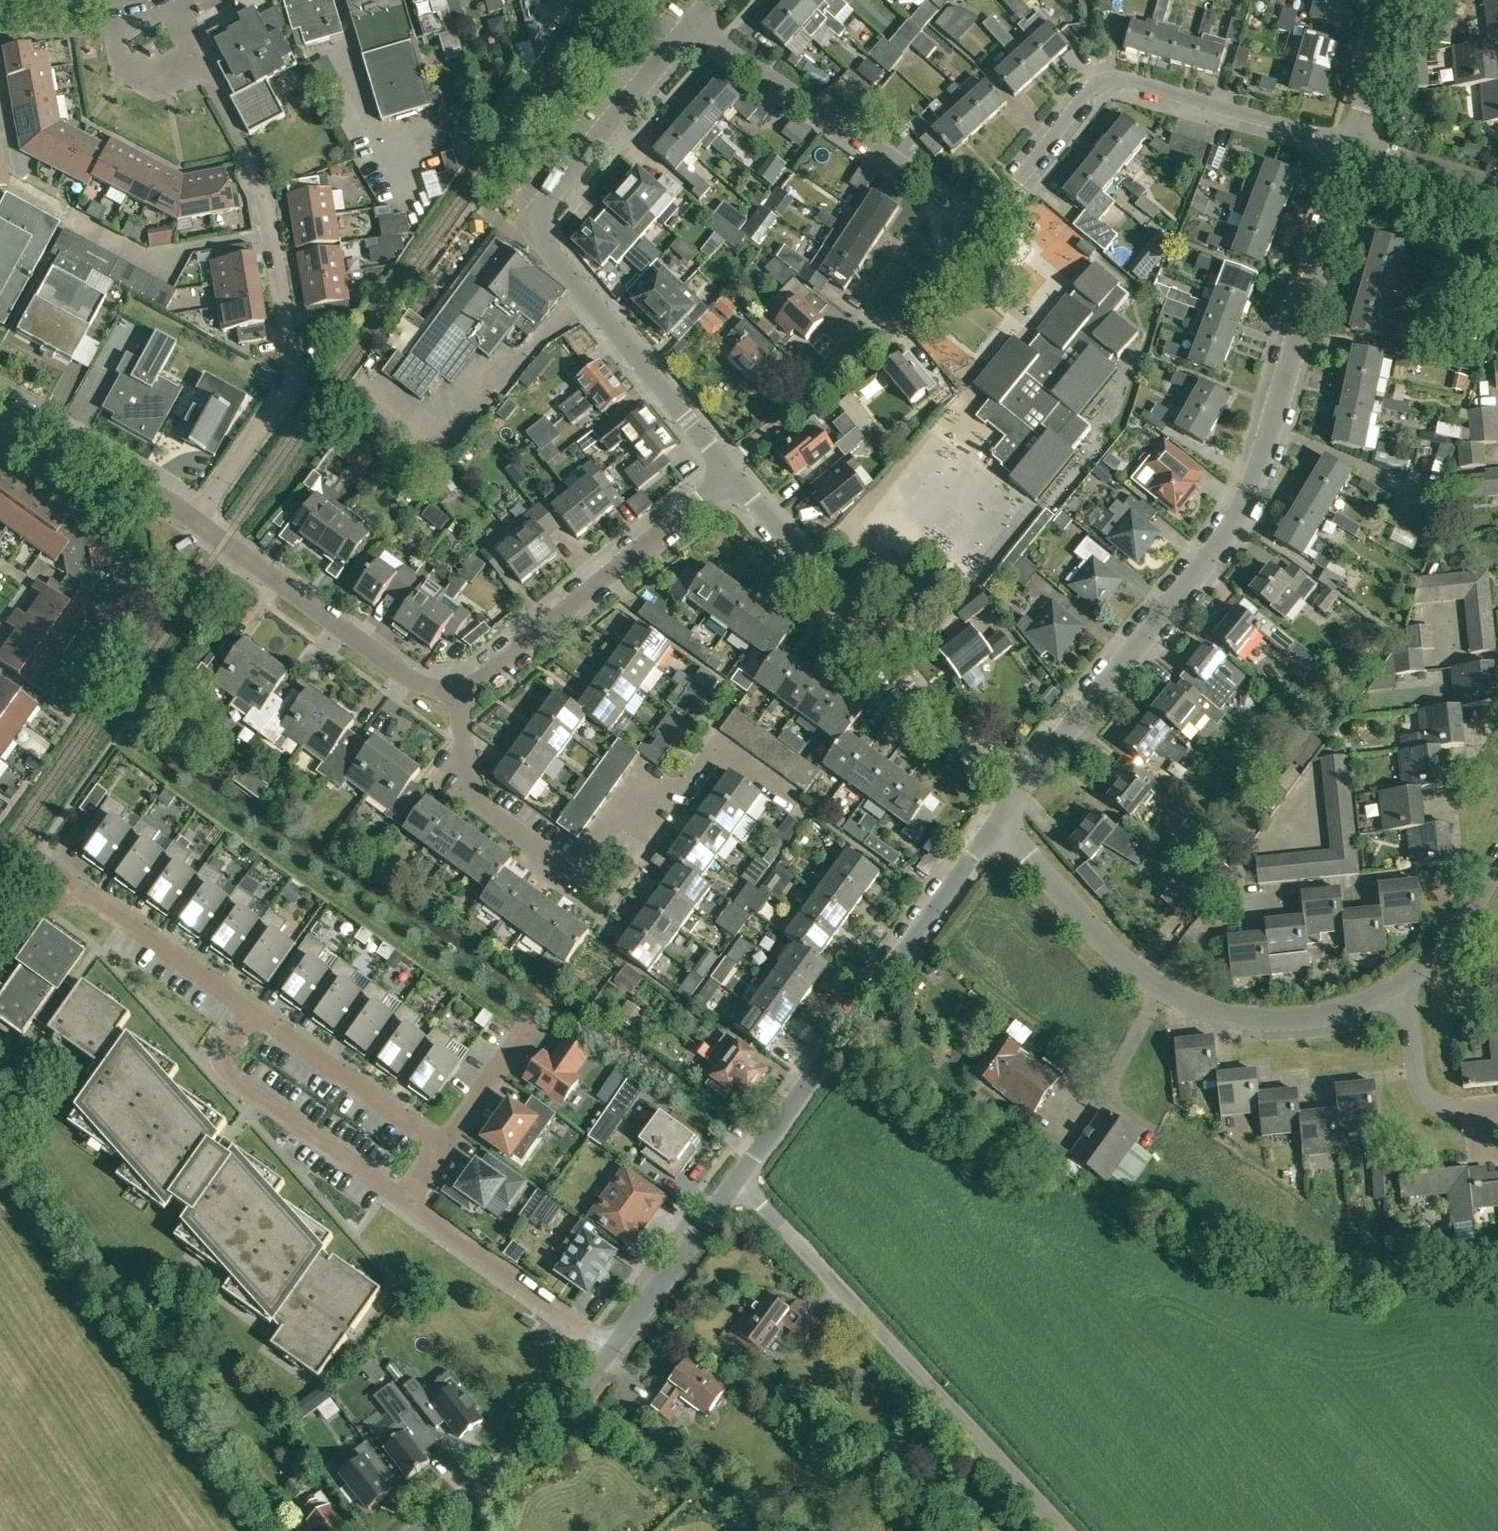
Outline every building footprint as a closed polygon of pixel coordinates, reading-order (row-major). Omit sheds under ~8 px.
[(338,14),(334,0),(332,0),(326,2),(326,0),(284,0),(289,19),(293,32),(302,30),(306,46),(329,39),(344,34),(338,14)] [(404,0),(347,0),(356,31),(369,72),(384,122),(435,108),(404,0)] [(424,37),(426,37),(427,41),(441,37),(445,54),(461,50),(455,31),(446,0),(413,0),(424,37)] [(455,31),(467,27),(459,0),(446,0),(455,31)] [(488,12),(503,8),(501,0),(485,0),(488,12)] [(529,0),(520,2),(526,23),(535,20),(529,0)] [(829,29),(834,22),(833,21),(825,14),(822,17),(802,0),(787,0),(778,10),(801,29),(811,38),(819,28),(825,33),(829,29)] [(822,17),(825,14),(833,21),(834,22),(841,28),(855,11),(848,5),(843,0),(802,0),(822,17)] [(1021,24),(1032,15),(1018,0),(999,0),(1021,24)] [(1098,14),(1112,12),(1110,0),(1096,0),(1097,14),(1098,14)] [(1164,11),(1167,0),(1156,0),(1154,9),(1164,11)] [(1350,0),(1348,0),(1315,0),(1309,20),(1330,25),(1331,22),(1342,25),(1350,0)] [(1483,5),(1487,4),(1491,44),(1493,44),(1497,44),(1497,0),(1483,0),(1483,5)] [(927,2),(919,11),(931,21),(939,12),(927,2)] [(255,9),(239,18),(243,25),(229,32),(230,35),(216,42),(226,61),(219,65),(235,97),(231,99),(250,134),(258,131),(285,116),(268,82),(299,67),(281,32),(276,34),(278,38),(272,41),(255,9)] [(1161,24),(1164,11),(1154,9),(1151,21),(1145,19),(1143,27),(1129,23),(1122,49),(1146,56),(1154,31),(1156,23),(1161,24)] [(1277,28),(1291,32),(1296,13),(1282,9),(1277,28)] [(784,48),(801,29),(778,10),(762,29),(784,48)] [(1204,10),(1200,22),(1211,25),(1214,13),(1204,10)] [(946,38),(967,16),(959,11),(949,12),(935,27),(946,38)] [(1226,39),(1238,42),(1243,23),(1232,19),(1226,39)] [(1018,28),(1027,37),(1035,30),(1026,20),(1018,28)] [(834,22),(829,29),(838,38),(844,31),(841,28),(834,22)] [(1199,43),(1194,69),(1216,75),(1224,42),(1208,38),(1211,25),(1200,22),(1197,34),(1202,35),(1199,43)] [(1156,23),(1154,31),(1146,56),(1170,62),(1178,37),(1180,29),(1163,24),(1163,25),(1161,24),(1156,23)] [(532,44),(534,40),(539,34),(536,24),(527,26),(532,44)] [(1012,57),(1020,50),(997,25),(989,32),(1010,55),(1012,57)] [(1030,41),(1050,62),(1067,46),(1047,25),(1030,41)] [(1412,30),(1408,45),(1422,49),(1426,34),(1412,30)] [(1304,34),(1296,63),(1329,72),(1336,47),(1324,44),(1325,40),(1304,34)] [(896,35),(888,44),(902,56),(910,47),(896,35)] [(1170,62),(1194,69),(1199,43),(1178,37),(1170,62)] [(532,45),(536,62),(536,64),(546,49),(534,40),(532,44),(532,45)] [(1032,79),(1050,62),(1030,41),(1020,50),(1012,57),(1032,79)] [(514,46),(519,66),(522,80),(536,62),(532,45),(530,42),(514,46)] [(44,43),(3,50),(8,77),(49,69),(44,43)] [(1457,86),(1482,84),(1496,82),(1493,44),(1491,44),(1454,47),(1457,86)] [(1231,68),(1242,71),(1248,51),(1236,47),(1231,68)] [(786,62),(800,72),(808,77),(813,69),(793,54),(786,62)] [(1014,96),(1032,79),(1012,57),(994,74),(1014,96)] [(857,72),(874,85),(883,73),(866,59),(857,72)] [(1322,97),(1329,72),(1296,63),(1289,91),(1309,96),(1310,93),(1322,97)] [(54,95),(49,69),(8,77),(12,99),(12,103),(54,95)] [(829,91),(832,93),(852,108),(868,89),(848,71),(829,91)] [(1258,88),(1272,92),(1274,82),(1261,78),(1258,88)] [(700,98),(722,118),(731,109),(746,122),(751,115),(761,122),(773,106),(762,98),(754,110),(739,97),(737,99),(716,80),(700,98)] [(1497,121),(1497,82),(1496,82),(1482,84),(1485,123),(1497,121)] [(969,137),(987,121),(967,99),(962,93),(953,83),(946,90),(960,105),(949,116),(969,137)] [(967,99),(987,121),(1005,104),(985,83),(967,99)] [(12,103),(20,150),(59,123),(54,95),(12,103)] [(714,127),(722,118),(700,98),(684,117),(712,142),(716,137),(720,133),(714,127)] [(951,154),(969,137),(949,116),(944,109),(936,100),(929,106),(943,122),(932,131),(930,130),(918,141),(934,158),(945,147),(951,154)] [(1400,115),(1398,120),(1401,125),(1407,125),(1409,120),(1406,115),(1400,115)] [(726,146),(716,137),(712,142),(684,117),(669,134),(690,153),(699,144),(705,150),(709,145),(719,154),(726,146)] [(1108,137),(1130,156),(1146,136),(1123,118),(1108,137)] [(897,119),(888,128),(900,137),(908,131),(897,119)] [(59,123),(20,150),(63,172),(82,135),(59,123)] [(454,152),(455,156),(459,171),(470,155),(461,127),(447,131),(454,152)] [(1401,131),(1394,134),(1397,141),(1404,138),(1403,136),(1401,131)] [(681,164),(690,153),(669,134),(652,153),(695,190),(692,194),(699,200),(709,188),(681,164)] [(1168,146),(1165,146),(1161,153),(1177,158),(1184,137),(1171,134),(1168,146)] [(87,185),(91,177),(90,177),(106,147),(82,135),(63,172),(87,185)] [(1108,137),(1092,156),(1115,174),(1117,172),(1130,156),(1108,137)] [(1149,145),(1161,153),(1165,146),(1155,137),(1149,145)] [(1184,137),(1177,158),(1189,161),(1196,141),(1184,137)] [(110,187),(130,149),(110,139),(106,147),(90,177),(91,177),(110,187)] [(1205,143),(1196,141),(1189,161),(1199,164),(1205,143)] [(1205,165),(1216,169),(1223,149),(1212,145),(1205,165)] [(1479,160),(1479,159),(1482,149),(1466,145),(1463,156),(1479,160)] [(735,154),(726,146),(719,154),(728,162),(735,154)] [(147,158),(130,149),(110,187),(127,196),(147,158)] [(455,156),(454,152),(448,154),(442,155),(448,173),(438,176),(445,195),(459,173),(459,171),(455,156)] [(770,155),(761,166),(777,179),(786,167),(770,155)] [(1117,172),(1115,174),(1092,156),(1078,174),(1101,192),(1109,182),(1116,188),(1119,184),(1129,192),(1136,183),(1126,175),(1124,178),(1117,172)] [(165,168),(147,158),(127,196),(145,205),(165,168)] [(1257,185),(1285,196),(1293,173),(1265,163),(1257,185)] [(853,209),(859,213),(884,229),(897,209),(866,189),(875,173),(861,164),(848,184),(863,194),(853,209)] [(183,177),(165,168),(145,205),(176,221),(183,177)] [(224,169),(203,173),(211,214),(239,208),(237,196),(228,198),(226,177),(224,169)] [(629,181),(623,188),(658,219),(683,191),(665,175),(656,186),(639,170),(637,172),(634,169),(626,178),(629,181)] [(176,221),(211,214),(203,173),(183,177),(176,221)] [(1111,200),(1101,192),(1078,174),(1062,194),(1085,212),(1074,226),(1106,251),(1118,236),(1100,221),(1114,203),(1111,200)] [(334,215),(329,188),(317,190),(315,177),(287,182),(294,222),(334,215)] [(1136,183),(1129,192),(1138,199),(1145,190),(1136,183)] [(1276,218),(1285,196),(1257,185),(1248,208),(1276,218)] [(616,230),(634,246),(658,219),(623,188),(616,195),(613,193),(605,202),(608,205),(607,206),(623,221),(616,230)] [(1215,200),(1227,205),(1230,196),(1218,191),(1215,200)] [(751,201),(759,207),(761,206),(767,198),(759,192),(751,201)] [(58,224),(59,223),(5,194),(0,204),(0,325),(3,326),(28,280),(29,281),(31,277),(30,276),(58,224)] [(1230,196),(1227,205),(1239,209),(1240,205),(1242,200),(1230,196)] [(1194,197),(1190,209),(1206,215),(1210,202),(1194,197)] [(93,218),(100,205),(92,201),(85,213),(93,218)] [(106,209),(100,205),(93,218),(100,221),(106,209)] [(1239,230),(1267,241),(1276,218),(1248,208),(1240,205),(1239,209),(1237,214),(1244,217),(1239,230)] [(379,208),(375,209),(377,219),(393,216),(392,206),(379,208)] [(815,219),(826,226),(831,218),(820,210),(815,219)] [(727,222),(737,230),(739,231),(748,220),(736,211),(727,222)] [(839,228),(870,249),(884,229),(859,213),(851,225),(843,219),(840,224),(842,225),(839,228)] [(294,222),(298,248),(338,241),(334,215),(294,222)] [(749,221),(740,232),(757,245),(768,231),(751,218),(749,221)] [(821,246),(823,247),(832,253),(857,269),(870,249),(839,228),(842,225),(840,224),(831,218),(826,226),(831,230),(821,246)] [(121,233),(128,237),(135,225),(127,221),(121,233)] [(718,234),(727,240),(737,230),(727,222),(718,234)] [(607,239),(593,226),(591,224),(590,226),(587,223),(579,232),(582,235),(575,243),(586,253),(585,254),(594,262),(595,261),(602,267),(610,258),(618,265),(634,246),(616,230),(607,239)] [(143,229),(135,225),(128,237),(136,242),(143,229)] [(170,227),(147,231),(150,247),(173,243),(170,227)] [(401,349),(407,354),(389,377),(419,399),(425,391),(429,395),(442,378),(449,382),(475,348),(487,357),(503,337),(505,339),(525,313),(531,318),(525,326),(533,332),(565,293),(541,274),(546,267),(496,228),(401,349)] [(63,230),(52,249),(59,253),(63,255),(73,236),(63,230)] [(746,237),(739,231),(737,230),(727,240),(737,249),(746,237)] [(1258,264),(1267,241),(1239,230),(1231,253),(1258,264)] [(1219,248),(1222,239),(1211,235),(1207,243),(1219,248)] [(84,241),(73,236),(63,255),(73,261),(84,241)] [(1140,254),(1154,265),(1169,247),(1155,236),(1140,254)] [(1377,236),(1370,259),(1398,267),(1404,244),(1377,236)] [(395,252),(393,237),(366,241),(367,248),(370,248),(372,261),(396,257),(395,252)] [(1085,238),(1077,248),(1090,258),(1097,249),(1085,238)] [(84,241),(73,261),(85,267),(95,247),(84,241)] [(210,263),(214,284),(255,277),(250,243),(225,248),(227,260),(210,263)] [(776,258),(790,268),(800,275),(809,262),(786,245),(776,258)] [(95,247),(85,267),(91,271),(95,273),(105,253),(95,247)] [(810,267),(819,273),(843,289),(857,269),(832,253),(823,247),(810,267)] [(299,255),(303,281),(344,274),(339,248),(299,255)] [(1432,252),(1420,248),(1417,257),(1430,260),(1432,252)] [(655,249),(648,257),(655,264),(662,255),(655,249)] [(70,362),(84,337),(106,297),(83,285),(91,271),(85,267),(73,261),(63,255),(59,253),(15,333),(41,347),(39,351),(52,358),(54,354),(70,362)] [(117,259),(105,253),(95,273),(106,279),(117,259)] [(1197,266),(1210,271),(1214,261),(1201,256),(1197,266)] [(117,285),(128,265),(117,259),(106,279),(117,285)] [(646,259),(637,269),(644,275),(653,266),(646,259)] [(1391,290),(1398,267),(1370,259),(1363,282),(1391,290)] [(645,312),(652,319),(684,285),(658,260),(653,266),(644,275),(641,278),(649,287),(634,302),(636,304),(633,307),(642,315),(645,312)] [(1038,333),(1041,334),(1033,344),(1037,347),(1033,352),(1015,337),(975,386),(991,399),(977,417),(986,425),(988,422),(1006,437),(994,452),(991,455),(993,457),(994,457),(1003,465),(1001,467),(1013,476),(1010,480),(1035,501),(1075,452),(1073,450),(1092,427),(1078,416),(1117,368),(1109,361),(1114,355),(1118,358),(1139,333),(1114,313),(1129,295),(1118,286),(1120,284),(1095,263),(1074,288),(1077,290),(1071,298),(1068,296),(1038,333)] [(139,272),(128,265),(117,285),(129,291),(139,272)] [(1225,265),(1215,290),(1245,301),(1254,276),(1225,265)] [(139,297),(150,277),(139,272),(129,291),(139,297)] [(344,274),(303,281),(310,320),(350,314),(344,274)] [(161,283),(150,277),(139,297),(150,303),(161,283)] [(218,308),(259,300),(255,277),(214,284),(218,308)] [(810,294),(793,278),(774,297),(786,308),(774,321),(789,335),(795,329),(804,338),(821,321),(802,302),(810,294)] [(1357,306),(1385,314),(1391,290),(1363,282),(1357,306)] [(161,283),(150,303),(164,311),(175,291),(161,283)] [(684,320),(693,328),(697,323),(709,311),(710,310),(684,285),(652,319),(659,326),(656,329),(664,337),(667,334),(669,336),(684,320)] [(1413,301),(1415,293),(1403,289),(1401,297),(1413,301)] [(1235,325),(1245,301),(1215,290),(1210,305),(1206,314),(1235,325)] [(1427,296),(1415,293),(1413,301),(1425,305),(1427,296)] [(727,316),(735,309),(723,298),(716,305),(727,316)] [(1164,307),(1162,314),(1171,317),(1176,303),(1167,299),(1165,306),(1164,307)] [(259,300),(218,308),(221,329),(235,327),(237,344),(266,339),(259,300)] [(1385,314),(1357,306),(1350,329),(1378,337),(1385,314)] [(709,311),(697,323),(712,337),(724,324),(709,311)] [(1226,349),(1235,325),(1206,314),(1197,338),(1226,349)] [(775,368),(767,360),(754,348),(763,338),(743,319),(727,336),(742,351),(731,362),(757,387),(775,368)] [(87,356),(100,336),(90,330),(77,349),(87,356)] [(116,373),(119,375),(101,408),(113,415),(110,420),(152,443),(170,409),(181,389),(158,377),(175,343),(155,332),(140,360),(126,353),(116,373)] [(1408,336),(1395,332),(1392,341),(1405,345),(1408,336)] [(1217,374),(1226,349),(1197,338),(1188,363),(1217,374)] [(1168,343),(1164,353),(1177,358),(1181,348),(1168,343)] [(1347,370),(1377,377),(1382,354),(1352,348),(1347,370)] [(394,350),(379,369),(389,377),(403,357),(394,350)] [(899,356),(883,370),(912,404),(927,392),(930,396),(937,389),(937,390),(938,389),(922,369),(924,368),(923,368),(921,369),(918,366),(919,365),(909,354),(909,355),(903,360),(899,356)] [(1418,361),(1397,357),(1395,366),(1416,370),(1418,361)] [(612,377),(599,361),(575,381),(582,389),(559,408),(565,415),(612,377)] [(1372,401),(1377,377),(1347,370),(1342,395),(1372,401)] [(1176,372),(1172,383),(1185,388),(1189,377),(1176,372)] [(1453,374),(1450,388),(1465,392),(1468,378),(1453,374)] [(625,393),(612,377),(565,415),(571,422),(594,404),(601,413),(625,393)] [(1190,405),(1217,421),(1230,398),(1203,383),(1190,405)] [(175,437),(193,447),(194,446),(195,444),(204,449),(214,431),(224,437),(245,398),(245,399),(247,396),(245,395),(244,396),(222,384),(221,385),(223,386),(215,400),(214,399),(212,402),(198,394),(197,396),(175,437)] [(871,419),(874,422),(875,422),(852,395),(840,405),(862,432),(863,432),(860,429),(871,419)] [(1342,395),(1337,418),(1367,425),(1372,401),(1342,395)] [(507,419),(520,404),(511,396),(498,411),(507,419)] [(1393,411),(1395,402),(1384,399),(1382,408),(1393,411)] [(1408,405),(1395,402),(1393,411),(1407,414),(1408,405)] [(1148,421),(1158,427),(1164,431),(1168,423),(1164,421),(1170,412),(1158,405),(1152,414),(1145,410),(1141,417),(1148,421)] [(1217,421),(1190,405),(1177,428),(1204,443),(1217,421)] [(625,440),(633,450),(662,427),(647,408),(625,426),(617,417),(595,435),(609,453),(625,440)] [(1459,420),(1468,422),(1467,412),(1461,409),(1459,420)] [(1468,422),(1479,420),(1494,419),(1493,409),(1467,412),(1468,422)] [(547,430),(553,426),(545,416),(526,432),(534,441),(547,430)] [(1362,448),(1367,425),(1337,418),(1332,442),(1362,448)] [(1494,419),(1479,420),(1468,422),(1470,433),(1495,430),(1494,419)] [(799,432),(802,435),(779,454),(796,475),(809,464),(812,468),(835,449),(812,422),(799,432)] [(1460,440),(1462,429),(1462,428),(1439,423),(1436,434),(1460,440)] [(677,445),(662,427),(633,450),(641,460),(625,473),(639,490),(661,472),(654,463),(677,445)] [(846,455),(845,456),(846,457),(866,440),(856,428),(855,429),(856,430),(837,445),(846,455)] [(555,440),(547,430),(534,441),(541,451),(555,440)] [(1470,433),(1471,444),(1471,445),(1482,444),(1496,443),(1495,430),(1470,433)] [(1163,443),(1150,459),(1144,466),(1157,477),(1146,491),(1174,513),(1197,485),(1194,483),(1201,474),(1163,443)] [(1379,443),(1374,464),(1406,476),(1410,461),(1391,457),(1393,446),(1379,443)] [(577,444),(569,451),(575,459),(583,453),(577,444)] [(1458,445),(1459,456),(1483,453),(1482,444),(1471,445),(1471,444),(1458,445)] [(1441,445),(1428,486),(1442,490),(1455,449),(1441,445)] [(1,459),(0,460),(0,496),(17,471),(8,465),(15,455),(7,450),(1,459)] [(1483,453),(1459,456),(1460,468),(1484,466),(1483,453)] [(1110,454),(1103,462),(1115,472),(1122,464),(1110,454)] [(813,486),(820,495),(816,499),(831,518),(841,510),(843,513),(854,503),(853,501),(865,490),(850,472),(858,466),(850,456),(813,486)] [(1350,472),(1325,457),(1313,478),(1337,492),(1350,472)] [(570,492),(596,524),(615,508),(598,488),(607,481),(590,460),(581,468),(588,477),(570,492)] [(1113,476),(1099,465),(1093,473),(1107,484),(1113,476)] [(1496,470),(1485,471),(1485,475),(1488,495),(1497,494),(1497,487),(1496,470)] [(6,526),(43,476),(37,471),(30,481),(17,471),(0,496),(0,521),(6,526)] [(514,480),(519,486),(530,478),(525,471),(514,480)] [(1370,493),(1373,488),(1394,498),(1399,488),(1368,473),(1359,487),(1370,493)] [(1485,475),(1475,476),(1477,496),(1488,495),(1485,475)] [(43,476),(6,526),(25,539),(54,498),(44,490),(50,481),(43,476)] [(1464,477),(1466,498),(1477,496),(1475,476),(1464,477)] [(1466,498),(1464,477),(1453,478),(1455,499),(1466,498)] [(1325,513),(1337,492),(1313,478),(1300,498),(1325,513)] [(577,539),(596,524),(570,492),(552,507),(545,498),(535,507),(552,526),(561,519),(577,539)] [(299,510),(279,537),(293,548),(302,535),(318,547),(339,518),(345,510),(329,498),(325,502),(316,495),(303,513),(299,510)] [(1158,534),(1147,525),(1134,515),(1142,506),(1130,496),(1122,506),(1116,500),(1106,512),(1113,517),(1100,533),(1136,562),(1158,534)] [(43,552),(72,512),(79,502),(71,497),(65,506),(54,498),(25,539),(43,552)] [(1313,534),(1325,513),(1300,498),(1288,519),(1313,534)] [(1397,527),(1406,507),(1396,502),(1386,522),(1397,527)] [(450,519),(432,506),(424,516),(442,530),(450,519)] [(540,569),(559,553),(543,534),(552,526),(535,507),(508,529),(540,569)] [(1416,512),(1406,507),(1397,527),(1407,531),(1416,512)] [(990,593),(1005,574),(1019,557),(1053,515),(1045,508),(982,586),(990,593)] [(339,518),(318,547),(334,559),(325,572),(335,579),(369,534),(361,528),(364,524),(345,510),(339,518)] [(99,529),(72,512),(43,552),(56,562),(61,555),(64,557),(64,562),(75,561),(76,568),(99,567),(113,565),(110,549),(102,549),(99,529)] [(1073,521),(1062,512),(1054,523),(1065,531),(1073,521)] [(1426,517),(1416,512),(1407,531),(1417,536),(1426,517)] [(1343,530),(1348,521),(1338,515),(1332,524),(1343,530)] [(1426,517),(1417,536),(1427,541),(1436,522),(1426,517)] [(1300,554),(1305,546),(1313,534),(1288,519),(1282,529),(1276,540),(1300,554)] [(1369,534),(1348,521),(1343,530),(1364,543),(1369,534)] [(523,584),(540,569),(508,529),(480,553),(496,572),(506,563),(523,584)] [(1097,609),(1119,581),(1100,566),(1107,557),(1085,539),(1073,554),(1083,562),(1077,569),(1081,572),(1069,586),(1097,609)] [(1313,562),(1325,569),(1330,562),(1318,554),(1313,562)] [(373,606),(384,592),(389,586),(400,594),(415,574),(404,566),(397,575),(376,560),(372,566),(364,560),(345,586),(353,592),(373,606)] [(51,579),(46,586),(87,616),(99,599),(90,592),(100,579),(99,567),(76,568),(75,561),(64,562),(66,576),(60,585),(51,579)] [(413,635),(436,604),(444,594),(446,591),(428,578),(435,568),(426,562),(416,575),(415,574),(400,594),(411,602),(392,627),(407,637),(410,633),(413,635)] [(683,606),(688,599),(709,614),(732,583),(710,567),(702,578),(690,569),(670,596),(683,606)] [(1314,586),(1306,580),(1306,579),(1290,567),(1282,578),(1268,567),(1250,590),(1270,606),(1269,607),(1284,619),(1300,599),(1302,601),(1314,586)] [(1452,600),(1463,599),(1462,586),(1487,583),(1486,571),(1450,575),(1452,600)] [(1441,601),(1452,600),(1450,575),(1439,576),(1441,601)] [(1441,601),(1439,576),(1428,577),(1430,602),(1441,601)] [(1412,604),(1430,602),(1428,577),(1419,578),(1412,604)] [(87,616),(46,586),(37,580),(32,587),(41,594),(35,602),(76,632),(87,616)] [(753,598),(732,583),(709,614),(730,630),(753,598)] [(1462,586),(1463,599),(1464,608),(1489,605),(1487,583),(1462,586)] [(1335,597),(1325,589),(1312,605),(1322,613),(1335,597)] [(952,609),(964,625),(989,605),(976,590),(952,609)] [(994,590),(987,598),(997,607),(1004,599),(994,590)] [(444,594),(436,604),(413,635),(431,649),(446,628),(456,635),(471,615),(461,608),(444,594)] [(1082,628),(1050,602),(1044,597),(1035,609),(1041,614),(1032,624),(1023,617),(1015,627),(1039,658),(1054,647),(1061,653),(1082,628)] [(774,614),(753,598),(730,630),(751,645),(774,614)] [(16,609),(12,614),(63,650),(76,632),(35,602),(25,616),(16,609)] [(1464,608),(1465,619),(1490,616),(1489,605),(1464,608)] [(1310,655),(1297,644),(1258,612),(1251,621),(1236,609),(1213,636),(1227,648),(1226,650),(1230,653),(1231,652),(1236,656),(1256,632),(1286,657),(1292,650),(1306,661),(1310,655)] [(15,629),(7,640),(50,668),(63,650),(12,614),(6,622),(15,629)] [(751,645),(772,660),(780,651),(795,629),(774,614),(751,645)] [(683,647),(691,636),(693,634),(668,616),(658,629),(683,647)] [(1490,616),(1465,619),(1466,630),(1492,627),(1490,616)] [(640,622),(625,644),(655,667),(671,645),(640,622)] [(969,626),(951,640),(939,650),(962,678),(992,654),(995,658),(1011,645),(1001,632),(985,645),(969,626)] [(1406,639),(1431,637),(1430,626),(1405,629),(1406,639)] [(1466,630),(1467,641),(1493,638),(1492,627),(1466,630)] [(712,651),(691,636),(683,647),(704,662),(712,651)] [(1406,639),(1407,651),(1420,650),(1432,649),(1431,637),(1406,639)] [(1494,650),(1493,638),(1467,641),(1468,653),(1494,650)] [(214,681),(236,697),(266,656),(244,640),(239,647),(228,639),(207,667),(202,663),(189,681),(205,693),(214,681)] [(50,668),(7,640),(0,651),(0,663),(36,688),(50,668)] [(640,688),(655,667),(625,644),(609,665),(640,688)] [(1201,682),(1194,691),(1211,704),(1218,710),(1234,690),(1213,673),(1224,660),(1206,645),(1186,670),(1201,682)] [(1420,650),(1407,651),(1393,653),(1394,664),(1421,660),(1420,650)] [(792,660),(780,651),(772,660),(756,682),(778,698),(806,659),(797,653),(792,660)] [(288,673),(266,656),(236,697),(230,706),(247,718),(243,724),(259,736),(273,717),(281,706),(270,698),(283,680),(288,673)] [(717,671),(718,670),(723,664),(712,656),(707,663),(717,671)] [(798,713),(821,681),(826,674),(806,659),(778,698),(798,713)] [(1421,660),(1394,664),(1395,673),(1422,670),(1421,660)] [(1457,705),(1459,705),(1494,702),(1491,663),(1453,666),(1457,705)] [(609,665),(593,687),(624,709),(640,688),(609,665)] [(25,722),(38,704),(0,677),(0,704),(25,722)] [(687,689),(703,701),(710,692),(693,680),(687,689)] [(843,697),(821,681),(798,713),(820,729),(843,697)] [(1218,710),(1211,704),(1194,691),(1182,681),(1175,691),(1171,688),(1153,711),(1181,733),(1189,723),(1197,729),(1206,717),(1218,726),(1226,716),(1218,710)] [(609,730),(624,709),(593,687),(586,682),(583,686),(591,691),(578,708),(587,715),(609,730)] [(1052,686),(1042,698),(1050,706),(1061,694),(1052,686)] [(283,731),(302,745),(332,705),(310,688),(304,696),(291,713),(281,706),(273,717),(259,736),(272,745),(283,731)] [(679,699),(696,711),(703,701),(687,689),(679,699)] [(572,735),(587,715),(578,708),(556,692),(541,713),(572,735)] [(864,712),(843,697),(820,729),(841,744),(848,735),(864,712)] [(0,704),(0,731),(12,740),(25,722),(0,704)] [(354,721),(332,705),(302,745),(324,761),(316,771),(327,779),(330,776),(346,754),(335,746),(348,728),(354,721)] [(1400,736),(1401,751),(1424,748),(1463,745),(1459,705),(1457,705),(1420,709),(1422,733),(1400,736)] [(720,729),(734,739),(749,718),(735,708),(720,729)] [(572,735),(541,713),(526,735),(557,756),(572,735)] [(759,725),(749,718),(734,739),(744,746),(759,725)] [(1146,727),(1142,724),(1124,746),(1145,763),(1155,750),(1167,759),(1177,764),(1182,757),(1190,748),(1153,718),(1146,727)] [(654,731),(671,745),(680,733),(662,720),(654,731)] [(770,733),(759,725),(744,746),(754,754),(770,733)] [(12,740),(0,731),(0,757),(12,740)] [(754,754),(765,762),(780,741),(770,733),(754,754)] [(541,777),(557,756),(526,735),(511,755),(541,777)] [(848,735),(841,744),(826,765),(845,780),(868,749),(873,742),(864,735),(859,742),(848,735)] [(348,780),(367,794),(398,753),(375,737),(370,744),(357,762),(346,754),(330,776),(340,783),(337,786),(341,789),(348,780)] [(618,737),(610,749),(632,764),(640,753),(636,750),(618,737)] [(1291,738),(1281,750),(1291,758),(1301,746),(1291,738)] [(776,770),(791,749),(780,741),(765,762),(776,770)] [(1405,791),(1420,789),(1431,788),(1443,787),(1439,747),(1424,748),(1401,751),(1405,791)] [(1202,757),(1190,748),(1182,757),(1194,766),(1202,757)] [(603,759),(624,774),(632,764),(610,749),(603,759)] [(802,756),(791,749),(776,770),(786,777),(802,756)] [(890,765),(868,749),(845,780),(866,795),(890,765)] [(398,753),(367,794),(390,810),(386,816),(396,823),(398,824),(412,803),(414,801),(404,794),(412,781),(415,778),(420,770),(398,753)] [(31,755),(25,764),(38,773),(44,764),(31,755)] [(526,799),(541,777),(511,755),(495,777),(526,799)] [(809,762),(802,756),(786,777),(794,783),(809,762)] [(1321,758),(1323,775),(1348,773),(1346,756),(1321,758)] [(1288,794),(1291,758),(1277,786),(1288,794)] [(617,785),(624,774),(603,759),(595,769),(617,785)] [(821,770),(809,762),(794,783),(805,791),(821,770)] [(1114,788),(1114,789),(1106,798),(1129,816),(1139,804),(1144,805),(1153,794),(1166,805),(1172,796),(1134,765),(1127,773),(1116,764),(1103,780),(1114,788)] [(890,765),(866,795),(887,810),(911,780),(890,765)] [(235,778),(235,779),(262,798),(264,796),(270,787),(242,768),(235,778)] [(587,780),(609,795),(617,785),(595,769),(587,780)] [(746,816),(762,794),(730,771),(714,793),(746,816)] [(1348,773),(1323,775),(1324,786),(1349,784),(1348,773)] [(601,806),(609,795),(587,780),(580,790),(601,806)] [(933,796),(911,780),(887,810),(909,826),(903,834),(916,843),(936,817),(924,808),(933,796)] [(98,784),(80,809),(83,811),(87,814),(91,808),(95,811),(109,792),(98,784)] [(1324,786),(1325,797),(1350,794),(1349,784),(1324,786)] [(10,785),(5,793),(12,798),(17,790),(10,785)] [(1385,831),(1410,828),(1424,827),(1420,789),(1405,791),(1381,793),(1385,831)] [(166,790),(159,800),(169,806),(176,797),(166,790)] [(580,790),(572,801),(593,817),(601,806),(580,790)] [(714,793),(699,814),(730,837),(746,816),(714,793)] [(1325,797),(1326,808),(1351,805),(1350,794),(1325,797)] [(92,849),(91,851),(92,852),(92,851),(97,854),(91,862),(104,871),(106,867),(109,869),(113,864),(135,833),(133,832),(119,823),(129,809),(111,796),(79,841),(80,842),(81,841),(92,849)] [(419,808),(412,803),(398,824),(395,829),(396,830),(400,825),(426,844),(449,813),(427,797),(419,808)] [(586,827),(593,817),(572,801),(565,811),(586,827)] [(1351,805),(1326,808),(1327,819),(1352,816),(1351,805)] [(1230,824),(1250,837),(1260,822),(1240,809),(1230,824)] [(586,827),(565,811),(557,822),(578,838),(586,827)] [(1143,857),(1149,849),(1129,833),(1116,823),(1113,827),(1094,812),(1068,843),(1088,860),(1102,843),(1137,864),(1143,857)] [(470,828),(449,813),(426,844),(431,848),(447,859),(470,828)] [(699,814),(683,835),(715,858),(730,837),(699,814)] [(775,828),(771,834),(777,838),(786,845),(801,824),(789,816),(779,831),(775,828)] [(1327,819),(1328,829),(1353,827),(1352,816),(1327,819)] [(842,828),(862,843),(869,834),(850,818),(842,828)] [(129,877),(123,885),(136,893),(138,890),(141,891),(145,886),(167,856),(165,855),(151,845),(161,832),(143,819),(133,832),(135,833),(113,864),(124,872),(123,874),(124,874),(129,877)] [(1414,868),(1452,864),(1448,824),(1424,827),(1410,828),(1414,868)] [(1328,829),(1330,840),(1354,838),(1353,827),(1328,829)] [(491,844),(470,828),(447,859),(468,875),(491,844)] [(898,856),(869,834),(862,843),(891,865),(898,856)] [(669,856),(679,864),(700,879),(715,858),(683,835),(669,856)] [(1345,874),(1358,872),(1354,838),(1330,840),(1331,851),(1342,850),(1345,874)] [(199,879),(197,878),(183,868),(193,854),(175,841),(165,855),(167,856),(145,886),(156,894),(155,896),(156,897),(157,896),(161,899),(155,907),(168,916),(170,912),(173,914),(177,909),(199,879)] [(512,859),(491,844),(468,875),(489,890),(504,869),(512,859)] [(846,854),(833,871),(864,894),(879,873),(848,850),(846,854)] [(1331,851),(1320,852),(1323,876),(1345,874),(1342,850),(1331,851)] [(928,877),(932,871),(941,859),(929,851),(917,868),(928,877)] [(1312,877),(1323,876),(1320,852),(1309,853),(1312,877)] [(1309,853),(1299,854),(1301,879),(1312,877),(1309,853)] [(1299,854),(1288,855),(1290,880),(1301,879),(1299,854)] [(1279,881),(1290,880),(1288,855),(1277,856),(1279,881)] [(1277,856),(1266,857),(1269,882),(1279,881),(1277,856)] [(755,857),(748,866),(761,876),(768,866),(755,857)] [(785,857),(780,864),(788,870),(793,863),(785,857)] [(1258,883),(1269,882),(1266,857),(1255,859),(1258,883)] [(1217,888),(1231,870),(1216,859),(1203,877),(1217,888)] [(188,917),(187,919),(188,920),(188,919),(193,922),(187,930),(200,939),(202,935),(205,937),(209,932),(231,901),(229,900),(215,890),(225,877),(218,872),(222,866),(215,861),(211,867),(207,864),(197,878),(199,879),(177,909),(188,917)] [(1084,863),(1074,871),(1093,893),(1103,885),(1084,863)] [(664,885),(695,908),(711,886),(700,879),(679,864),(664,885)] [(1160,885),(1183,904),(1199,884),(1176,865),(1160,885)] [(486,904),(502,916),(525,885),(504,869),(489,890),(481,901),(486,904)] [(848,915),(864,894),(833,871),(817,892),(848,915)] [(773,872),(763,885),(773,892),(774,890),(781,895),(789,885),(773,872)] [(1378,885),(1381,909),(1383,924),(1422,920),(1418,881),(1378,885)] [(305,891),(291,882),(282,895),(296,904),(305,891)] [(740,907),(745,910),(749,906),(759,891),(749,883),(734,903),(740,907)] [(502,916),(503,917),(493,930),(498,934),(508,921),(523,932),(546,900),(525,885),(502,916)] [(664,885),(649,906),(680,928),(695,908),(664,885)] [(772,893),(773,892),(763,885),(759,891),(749,906),(759,913),(774,894),(772,893)] [(247,913),(255,902),(257,900),(239,887),(229,900),(231,901),(209,932),(220,939),(219,941),(220,942),(220,941),(225,944),(219,953),(232,961),(234,957),(237,959),(241,954),(262,924),(261,923),(247,913)] [(1344,928),(1343,913),(1340,888),(1301,893),(1303,917),(1305,932),(1344,928)] [(848,915),(817,892),(802,913),(833,936),(848,915)] [(544,947),(567,916),(546,900),(523,932),(524,932),(519,939),(523,943),(528,936),(544,947)] [(649,906),(634,927),(665,949),(680,928),(649,906)] [(266,980),(269,982),(294,946),(279,936),(289,922),(271,909),(261,923),(262,924),(241,954),(252,962),(251,964),(252,965),(252,964),(257,967),(251,975),(263,984),(266,980)] [(1381,909),(1343,913),(1344,928),(1346,951),(1385,947),(1383,924),(1381,909)] [(742,925),(722,911),(714,922),(733,936),(737,931),(740,927),(742,925)] [(817,957),(833,936),(802,913),(786,935),(788,936),(797,942),(817,957)] [(357,936),(364,920),(353,914),(345,930),(357,936)] [(589,932),(567,916),(544,947),(566,963),(589,932)] [(1265,921),(1266,933),(1270,975),(1309,971),(1305,932),(1303,917),(1265,921)] [(318,923),(312,932),(318,936),(324,927),(318,923)] [(665,949),(634,927),(617,949),(649,972),(665,949)] [(214,1113),(210,1117),(190,1103),(194,1098),(180,1089),(177,1093),(168,1084),(179,1068),(166,1059),(162,1063),(142,1049),(145,1045),(132,1035),(129,1039),(120,1030),(131,1015),(117,1005),(114,1010),(94,995),(97,991),(84,981),(77,991),(62,980),(85,948),(84,947),(81,951),(48,928),(4,990),(0,996),(0,1019),(23,1035),(34,1019),(43,1025),(98,1064),(91,1075),(99,1081),(69,1123),(83,1133),(86,1128),(107,1142),(103,1147),(117,1156),(120,1152),(128,1161),(118,1177),(131,1186),(135,1182),(155,1196),(151,1201),(165,1210),(174,1198),(194,1212),(176,1237),(189,1247),(192,1243),(213,1257),(209,1261),(223,1271),(226,1266),(235,1276),(224,1291),(237,1301),(241,1296),(261,1311),(258,1315),(271,1325),(274,1320),(283,1330),(272,1345),(286,1354),(289,1350),(309,1364),(306,1369),(319,1378),(351,1334),(382,1290),(368,1281),(365,1285),(345,1271),(348,1267),(334,1257),(331,1261),(323,1252),(334,1237),(320,1227),(317,1232),(297,1217),(300,1213),(286,1203),(283,1208),(274,1198),(285,1183),(272,1173),(268,1178),(248,1164),(252,1159),(238,1149),(231,1159),(223,1153),(211,1145),(227,1122),(214,1113)] [(366,945),(373,935),(363,928),(356,938),(366,945)] [(1232,980),(1270,975),(1266,933),(1227,937),(1232,980)] [(295,994),(289,1002),(301,1011),(304,1007),(307,1009),(311,1004),(332,973),(331,973),(317,963),(328,947),(310,935),(277,981),(278,982),(279,981),(290,989),(289,991),(290,992),(290,991),(295,994)] [(787,956),(781,964),(813,987),(828,965),(817,957),(797,942),(788,936),(779,949),(787,956)] [(377,953),(388,960),(395,950),(384,943),(377,953)] [(388,960),(386,964),(396,971),(405,957),(395,950),(388,960)] [(322,1012),(321,1014),(322,1014),(322,1013),(327,1017),(321,1025),(334,1033),(336,1030),(339,1032),(343,1026),(364,996),(363,995),(349,985),(359,972),(341,959),(331,973),(332,973),(311,1004),(322,1012)] [(936,962),(925,968),(930,976),(941,970),(936,962)] [(813,987),(781,964),(766,985),(798,1007),(813,987)] [(354,1034),(353,1036),(354,1037),(354,1036),(359,1039),(353,1048),(365,1056),(368,1052),(371,1054),(375,1049),(396,1019),(395,1018),(381,1008),(391,994),(373,982),(363,995),(364,996),(343,1026),(354,1034)] [(782,1028),(798,1007),(766,985),(751,1005),(782,1028)] [(617,1017),(626,1024),(637,1007),(628,1001),(617,1017)] [(396,1019),(375,1049),(386,1057),(385,1059),(386,1060),(386,1059),(391,1062),(385,1070),(397,1079),(400,1075),(403,1077),(407,1072),(428,1041),(427,1040),(413,1031),(423,1017),(405,1004),(395,1018),(396,1019)] [(700,1005),(694,1013),(705,1021),(711,1013),(700,1005)] [(782,1028),(751,1005),(735,1027),(766,1050),(782,1028)] [(485,1029),(491,1020),(494,1016),(484,1009),(475,1022),(485,1029)] [(1024,1015),(1015,1026),(1033,1039),(1041,1028),(1024,1015)] [(428,1041),(407,1072),(418,1080),(417,1082),(418,1082),(418,1081),(423,1085),(417,1093),(429,1102),(432,1098),(435,1099),(460,1064),(445,1053),(455,1040),(437,1027),(427,1040),(428,1041)] [(1491,1030),(1495,1065),(1461,1069),(1463,1089),(1497,1085),(1497,1030),(1491,1030)] [(758,1083),(768,1070),(760,1063),(758,1065),(752,1061),(756,1055),(739,1043),(739,1044),(727,1035),(715,1052),(719,1055),(758,1083)] [(973,1074),(1032,1115),(1058,1077),(1000,1037),(973,1074)] [(1215,1038),(1174,1042),(1178,1079),(1203,1077),(1204,1082),(1205,1091),(1219,1089),(1218,1075),(1215,1038)] [(543,1054),(527,1078),(563,1103),(579,1080),(573,1075),(587,1055),(567,1041),(553,1061),(543,1054)] [(2,1069),(12,1055),(0,1048),(0,1068),(2,1069)] [(742,1105),(758,1083),(719,1055),(713,1064),(720,1069),(708,1085),(725,1097),(729,1092),(735,1096),(734,1098),(742,1105)] [(621,1091),(629,1079),(616,1070),(608,1082),(621,1091)] [(1218,1075),(1219,1089),(1221,1113),(1259,1109),(1257,1095),(1255,1071),(1218,1075)] [(602,1146),(643,1087),(630,1078),(629,1079),(621,1091),(589,1137),(602,1146)] [(1379,1122),(1377,1101),(1375,1084),(1336,1088),(1338,1111),(1339,1126),(1379,1122)] [(1298,1091),(1257,1095),(1259,1109),(1262,1134),(1301,1130),(1300,1114),(1298,1091)] [(510,1101),(500,1115),(484,1138),(510,1157),(512,1155),(522,1162),(557,1114),(533,1097),(523,1110),(510,1101)] [(1095,1118),(1111,1130),(1117,1121),(1101,1110),(1095,1118)] [(1339,1126),(1338,1111),(1300,1114),(1301,1130),(1303,1153),(1342,1150),(1339,1126)] [(661,1112),(642,1139),(640,1141),(647,1147),(642,1154),(665,1171),(671,1164),(682,1172),(697,1151),(690,1145),(695,1139),(696,1138),(661,1112)] [(1090,1126),(1106,1137),(1111,1130),(1095,1118),(1090,1126)] [(1074,1149),(1070,1155),(1059,1172),(1080,1185),(1090,1170),(1106,1182),(1111,1176),(1128,1189),(1151,1156),(1133,1144),(1138,1136),(1117,1121),(1111,1130),(1106,1137),(1101,1144),(1096,1152),(1090,1160),(1074,1149)] [(1085,1133),(1101,1144),(1106,1137),(1090,1126),(1085,1133)] [(1022,1145),(1029,1150),(1040,1134),(1033,1129),(1022,1145)] [(1080,1141),(1096,1152),(1101,1144),(1085,1133),(1080,1141)] [(1036,1155),(1048,1139),(1040,1134),(1029,1150),(1036,1155)] [(1036,1155),(1044,1161),(1055,1144),(1048,1139),(1036,1155)] [(1080,1141),(1074,1149),(1090,1160),(1096,1152),(1080,1141)] [(1044,1161),(1051,1166),(1062,1150),(1055,1144),(1044,1161)] [(1070,1155),(1062,1150),(1051,1166),(1059,1172),(1070,1155)] [(470,1208),(475,1201),(485,1208),(495,1194),(509,1204),(524,1183),(489,1158),(483,1167),(478,1163),(470,1173),(463,1168),(446,1191),(470,1208)] [(1415,1194),(1449,1190),(1452,1224),(1453,1224),(1455,1243),(1474,1242),(1471,1207),(1470,1202),(1468,1187),(1471,1187),(1469,1168),(1399,1175),(1401,1195),(1415,1194)] [(630,1243),(643,1225),(663,1198),(627,1172),(594,1217),(603,1224),(602,1225),(606,1228),(607,1226),(630,1243)] [(1386,1199),(1385,1177),(1373,1177),(1374,1200),(1386,1199)] [(1468,1187),(1470,1202),(1471,1207),(1497,1204),(1497,1184),(1486,1185),(1471,1187),(1468,1187)] [(538,1189),(520,1217),(528,1222),(547,1195),(538,1189)] [(611,1269),(606,1266),(615,1253),(590,1236),(595,1229),(583,1221),(565,1247),(572,1252),(558,1271),(588,1292),(596,1280),(601,1283),(611,1269)] [(514,1241),(504,1254),(517,1263),(527,1250),(514,1241)] [(763,1352),(764,1352),(785,1324),(794,1330),(788,1338),(801,1347),(818,1323),(805,1314),(809,1309),(796,1300),(789,1309),(775,1299),(771,1303),(762,1296),(748,1316),(743,1312),(728,1333),(760,1356),(763,1352)] [(649,1404),(671,1420),(680,1408),(674,1403),(680,1395),(708,1415),(720,1399),(725,1403),(737,1386),(716,1371),(713,1375),(689,1358),(672,1382),(662,1375),(653,1388),(658,1392),(649,1404)] [(396,1381),(403,1376),(393,1363),(386,1368),(396,1381)] [(379,1366),(368,1375),(375,1384),(386,1375),(379,1366)] [(460,1438),(482,1421),(474,1410),(477,1408),(468,1396),(465,1399),(457,1388),(456,1387),(449,1393),(443,1385),(429,1396),(425,1391),(415,1378),(404,1386),(437,1428),(447,1421),(460,1438)] [(429,1434),(390,1385),(374,1397),(396,1424),(377,1439),(385,1448),(384,1449),(384,1450),(385,1449),(408,1478),(407,1478),(407,1479),(417,1472),(418,1473),(421,1470),(420,1469),(430,1462),(429,1461),(428,1462),(423,1454),(415,1445),(429,1434)] [(318,1409),(331,1398),(332,1397),(323,1386),(295,1408),(304,1419),(318,1409)] [(384,1485),(378,1476),(388,1468),(367,1442),(348,1456),(355,1466),(343,1476),(369,1510),(391,1493),(384,1485)] [(286,1486),(296,1499),(307,1491),(298,1477),(286,1486)] [(306,1506),(315,1518),(310,1522),(316,1530),(348,1530),(331,1507),(326,1511),(315,1495),(309,1499),(311,1502),(306,1506)]
